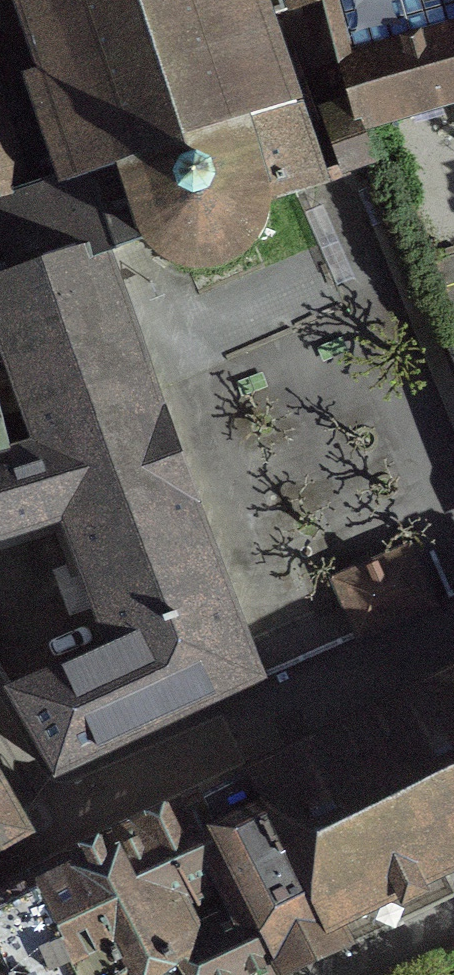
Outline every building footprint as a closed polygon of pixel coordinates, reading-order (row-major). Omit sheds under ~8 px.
[(294,196),(294,191),(322,181),(266,20),(322,2),(328,1),(328,0),(10,0),(37,80),(24,82),(56,181),(20,193),(0,125),(0,220),(18,276),(97,249),(100,254),(142,237),(156,255),(166,262),(175,267),(186,270),(198,272),(209,271),(221,268),(241,258),(255,243),(265,223),(267,201),(294,196)] [(328,1),(344,59),(362,129),(381,123),(383,126),(453,103),(453,0),(328,0),(328,1)] [(353,119),(324,129),(339,175),(370,165),(356,130),(353,119)] [(21,286),(18,276),(0,220),(0,294),(21,286)] [(124,321),(100,254),(97,249),(18,276),(21,286),(0,294),(0,345),(13,383),(15,387),(16,390),(36,447),(8,455),(7,455),(0,457),(0,541),(59,522),(107,651),(7,695),(10,701),(11,701),(51,771),(50,772),(54,778),(75,769),(75,768),(138,739),(181,720),(181,719),(240,691),(241,692),(259,684),(258,682),(229,610),(230,610),(228,602),(227,603),(189,507),(190,506),(187,500),(186,500),(159,425),(160,425),(157,418),(156,418),(128,329),(128,328),(125,321),(124,321)] [(16,390),(15,387),(13,383),(0,345),(0,396),(16,390)] [(392,559),(347,579),(371,632),(415,613),(392,559)] [(348,948),(439,905),(427,880),(453,866),(453,677),(420,694),(251,775),(333,927),(335,926),(348,951),(349,950),(348,948)] [(346,952),(348,951),(335,926),(333,927),(251,775),(203,802),(283,974),(289,974),(345,950),(346,952)] [(19,834),(0,800),(0,845),(19,834)] [(178,974),(283,974),(203,802),(111,844),(168,960),(178,974)] [(168,960),(111,844),(70,862),(127,974),(178,974),(168,960)] [(70,862),(28,882),(72,974),(127,974),(70,862)] [(28,882),(0,897),(0,974),(72,974),(28,882)]
